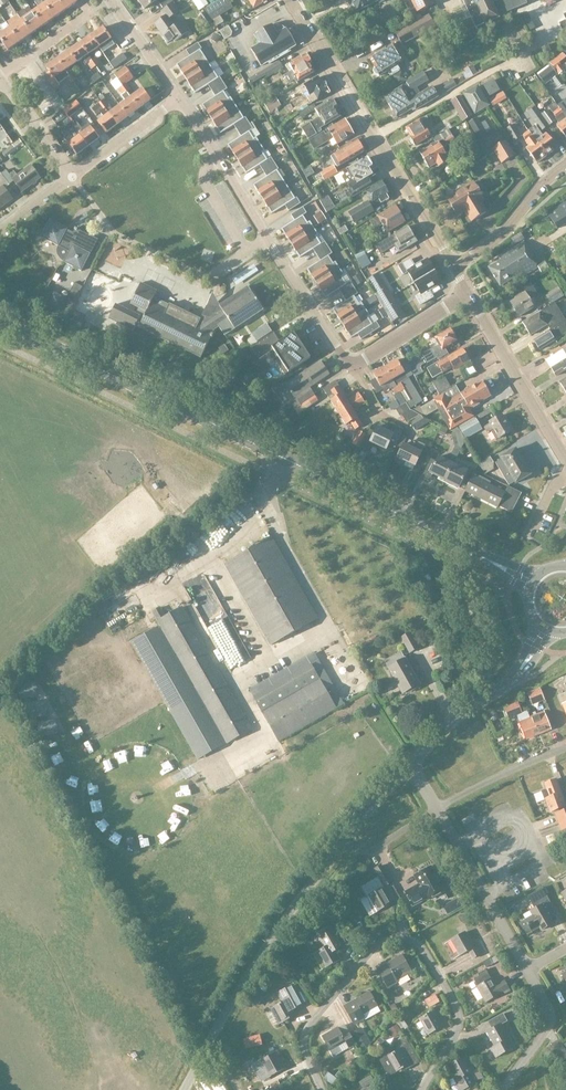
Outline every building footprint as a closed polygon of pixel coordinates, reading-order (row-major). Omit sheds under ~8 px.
[(31,13),(41,27),(53,19),(43,5),(40,0),(36,0),(34,2),(38,8),(31,13)] [(43,5),(53,19),(64,11),(57,0),(50,0),(43,5)] [(64,11),(76,3),(74,0),(57,0),(64,11)] [(156,1),(161,9),(173,0),(136,0),(143,10),(156,1)] [(198,10),(208,4),(205,0),(192,0),(198,10)] [(204,9),(210,21),(232,8),(228,0),(220,0),(204,9)] [(253,9),(268,0),(247,0),(253,9)] [(385,0),(351,0),(357,12),(377,1),(378,3),(385,0)] [(416,13),(433,5),(431,0),(410,0),(416,13)] [(498,18),(491,3),(498,0),(462,0),(470,18),(449,28),(461,47),(479,37),(475,28),(498,18)] [(506,13),(516,8),(512,0),(500,0),(506,13)] [(516,8),(526,4),(524,0),(512,0),(516,8)] [(164,17),(154,24),(167,43),(173,39),(175,42),(187,33),(179,22),(174,26),(168,18),(178,12),(172,4),(161,12),(164,17)] [(17,15),(16,16),(30,35),(41,27),(31,13),(28,8),(24,11),(28,15),(20,20),(17,15)] [(204,13),(198,17),(205,26),(211,22),(204,13)] [(9,28),(8,29),(18,43),(30,35),(16,16),(13,18),(16,23),(9,28)] [(395,34),(401,45),(434,27),(429,16),(395,34)] [(513,17),(501,22),(505,35),(507,35),(511,45),(522,41),(513,17)] [(18,43),(8,29),(9,28),(5,22),(0,26),(4,32),(0,34),(0,42),(6,51),(18,43)] [(254,35),(259,42),(257,44),(258,45),(250,50),(261,66),(268,62),(269,64),(289,52),(288,50),(296,46),(286,29),(282,31),(281,30),(275,27),(273,29),(271,25),(254,35)] [(228,27),(220,32),(224,40),(230,36),(231,33),(228,27)] [(102,29),(91,36),(99,48),(102,53),(113,46),(113,44),(110,40),(102,29)] [(546,41),(557,36),(554,30),(543,35),(546,41)] [(91,36),(79,44),(87,56),(88,55),(99,48),(91,36)] [(176,65),(185,79),(209,64),(199,50),(201,49),(197,43),(185,51),(189,56),(176,65)] [(76,63),(82,59),(83,61),(82,62),(85,66),(87,64),(91,70),(95,67),(91,61),(88,55),(87,56),(79,44),(68,52),(76,63)] [(373,72),(375,75),(379,76),(387,71),(390,77),(400,71),(397,65),(403,62),(393,44),(386,48),(369,58),(375,67),(374,68),(373,72)] [(73,73),(70,68),(76,63),(68,52),(57,59),(72,82),(77,79),(73,73)] [(548,63),(551,66),(558,75),(565,69),(565,58),(562,53),(548,63)] [(120,54),(109,62),(113,68),(115,67),(124,61),(120,54)] [(292,72),(285,76),(288,82),(294,79),(296,83),(313,73),(309,65),(311,63),(306,55),(288,65),(292,72)] [(95,57),(91,61),(95,67),(100,64),(95,57)] [(69,85),(72,82),(57,59),(45,67),(48,72),(44,75),(53,90),(59,86),(58,84),(65,79),(69,85)] [(279,61),(262,71),(267,78),(283,69),(279,61)] [(207,85),(211,91),(223,83),(219,77),(218,78),(209,64),(185,79),(194,94),(207,85)] [(461,74),(465,81),(477,73),(472,65),(463,70),(465,73),(461,74)] [(558,75),(551,66),(537,75),(545,85),(552,80),(558,75)] [(125,67),(114,75),(122,86),(122,87),(126,93),(131,89),(126,83),(133,78),(125,67)] [(410,82),(384,98),(387,103),(390,108),(397,118),(414,108),(415,111),(438,97),(432,87),(418,96),(410,101),(408,97),(418,91),(415,88),(427,81),(423,74),(410,82)] [(290,109),(301,103),(308,99),(310,104),(326,95),(321,88),(322,87),(322,86),(323,83),(321,80),(318,79),(317,78),(300,89),(303,93),(286,103),(290,109)] [(446,92),(456,85),(452,79),(442,86),(446,92)] [(490,96),(499,91),(493,81),(484,86),(490,96)] [(202,105),(211,119),(234,105),(230,98),(228,99),(223,92),(227,89),(223,83),(211,91),(215,97),(202,105)] [(130,98),(126,93),(122,87),(118,90),(122,96),(121,96),(125,102),(119,106),(127,117),(138,109),(130,98)] [(278,95),(282,102),(296,93),(292,87),(278,95)] [(464,95),(475,113),(488,105),(477,87),(464,95)] [(141,89),(130,98),(138,109),(150,100),(141,89)] [(472,116),(460,96),(451,101),(463,121),(472,116)] [(269,113),(280,106),(275,97),(264,104),(269,113)] [(113,110),(109,106),(104,99),(100,103),(116,125),(127,117),(119,106),(113,110)] [(304,126),(301,128),(308,139),(311,138),(321,132),(319,129),(323,126),(328,124),(330,123),(339,117),(334,110),(336,108),(331,100),(314,111),(318,118),(304,127),(304,126)] [(557,106),(559,108),(563,114),(565,118),(565,100),(557,106)] [(76,101),(63,111),(67,117),(68,118),(69,117),(81,108),(76,101)] [(100,113),(103,118),(97,122),(105,133),(116,125),(100,103),(98,104),(91,109),(96,116),(100,113)] [(233,125),(237,131),(249,124),(245,117),(243,119),(234,105),(211,119),(220,134),(233,125)] [(559,108),(553,113),(557,118),(563,114),(559,108)] [(547,110),(540,115),(548,126),(555,121),(547,110)] [(63,111),(51,119),(56,125),(67,117),(63,111)] [(565,139),(565,118),(563,114),(557,118),(560,123),(556,126),(565,139)] [(541,131),(548,126),(540,115),(533,121),(541,131)] [(430,137),(426,130),(431,126),(426,117),(420,120),(405,129),(411,137),(410,138),(411,138),(409,141),(412,145),(415,145),(415,146),(430,137)] [(487,135),(476,118),(468,123),(478,140),(487,135)] [(75,121),(70,124),(87,147),(98,139),(87,124),(81,129),(75,121)] [(313,151),(320,147),(332,139),(336,145),(352,135),(344,121),(333,127),(331,125),(329,126),(331,128),(308,142),(313,151)] [(63,138),(76,155),(87,147),(70,124),(65,128),(69,134),(63,138)] [(227,145),(236,159),(260,145),(255,138),(253,139),(248,132),(252,129),(249,124),(237,131),(240,137),(227,145)] [(507,128),(514,141),(520,138),(512,125),(507,128)] [(535,126),(528,131),(532,137),(539,132),(535,126)] [(447,157),(442,149),(455,141),(448,130),(434,139),(437,143),(420,154),(424,160),(423,163),(425,166),(428,167),(429,168),(436,164),(439,168),(447,162),(445,159),(447,157)] [(478,147),(470,133),(468,130),(465,132),(467,135),(475,149),(478,147)] [(528,131),(522,136),(526,141),(525,142),(529,146),(525,149),(536,164),(546,156),(536,141),(532,137),(528,131)] [(539,132),(532,137),(536,141),(546,156),(557,148),(546,134),(542,136),(539,132)] [(5,157),(22,144),(19,140),(2,153),(5,157)] [(515,156),(506,140),(491,149),(501,165),(515,156)] [(338,152),(330,157),(337,167),(362,152),(356,141),(352,144),(351,142),(337,150),(338,152)] [(259,165),(262,171),(274,164),(270,158),(266,160),(262,153),(264,151),(260,145),(236,159),(246,174),(259,165)] [(360,193),(356,186),(374,176),(370,168),(372,167),(367,158),(346,170),(346,169),(339,173),(346,185),(345,186),(349,193),(347,194),(350,199),(360,193)] [(253,185),(262,200),(285,185),(276,171),(278,169),(274,164),(262,171),(266,177),(253,185)] [(298,170),(303,177),(310,173),(305,165),(298,170)] [(30,166),(17,176),(13,171),(9,175),(6,171),(0,174),(8,185),(13,182),(21,192),(40,178),(30,166)] [(333,166),(320,174),(325,181),(337,174),(333,166)] [(8,185),(0,174),(0,175),(0,208),(12,200),(4,189),(9,185),(8,185)] [(458,192),(448,199),(458,215),(466,210),(472,221),(487,212),(480,201),(484,199),(474,183),(464,189),(463,187),(457,191),(458,192)] [(381,184),(366,193),(367,195),(369,198),(370,199),(373,205),(376,204),(376,205),(380,203),(381,204),(389,199),(386,194),(387,194),(381,184)] [(294,199),(285,185),(262,200),(271,214),(284,206),(288,211),(300,204),(296,198),(294,199)] [(367,202),(348,213),(354,223),(373,212),(367,202)] [(547,214),(556,229),(565,223),(565,202),(547,214)] [(204,210),(209,223),(216,221),(211,207),(204,210)] [(281,229),(290,244),(313,229),(309,222),(307,223),(302,216),(306,213),(302,207),(290,215),(294,221),(281,229)] [(395,207),(370,222),(374,229),(382,225),(387,233),(404,223),(395,207)] [(318,225),(326,219),(321,211),(313,216),(318,225)] [(96,240),(91,237),(73,229),(71,234),(65,231),(66,228),(48,220),(39,238),(57,246),(58,245),(69,250),(63,262),(80,272),(96,240)] [(234,247),(228,235),(223,226),(215,231),(226,251),(234,247)] [(416,242),(407,227),(375,246),(380,254),(394,246),(399,253),(416,242)] [(312,249),(316,255),(328,248),(324,242),(320,244),(315,237),(318,235),(313,229),(290,244),(299,258),(312,249)] [(510,239),(511,240),(514,246),(524,240),(520,233),(510,239)] [(500,286),(511,279),(514,282),(538,268),(532,259),(534,258),(524,242),(498,258),(500,261),(489,268),(500,286)] [(306,269),(316,284),(339,269),(335,262),(332,264),(328,256),(331,254),(328,248),(316,255),(319,261),(306,269)] [(366,267),(371,264),(363,251),(354,256),(362,269),(366,267)] [(406,272),(413,283),(433,271),(426,260),(414,268),(409,260),(397,267),(402,275),(406,272)] [(365,278),(379,271),(374,263),(361,270),(365,278)] [(338,290),(341,295),(353,288),(349,282),(346,284),(341,277),(343,276),(339,269),(316,284),(325,298),(338,290)] [(433,271),(413,283),(420,294),(415,297),(420,305),(432,297),(428,291),(440,283),(433,271)] [(396,272),(388,274),(391,284),(399,282),(396,272)] [(367,280),(381,302),(390,296),(377,274),(367,280)] [(234,330),(263,310),(247,287),(219,305),(206,306),(199,319),(169,304),(168,306),(152,299),(155,291),(140,284),(129,305),(138,309),(135,314),(115,304),(108,319),(133,331),(135,326),(138,328),(137,328),(199,358),(213,330),(212,330),(218,326),(224,336),(234,330)] [(358,287),(363,302),(369,300),(365,285),(358,287)] [(557,287),(544,295),(550,305),(563,296),(557,287)] [(332,310),(341,324),(364,309),(360,302),(358,304),(353,296),(357,294),(353,288),(341,295),(345,301),(332,310)] [(52,292),(45,306),(58,313),(57,316),(66,321),(69,315),(83,322),(86,317),(71,310),(74,304),(66,300),(52,292)] [(510,302),(519,317),(542,303),(538,295),(530,300),(526,293),(510,302)] [(402,315),(390,296),(381,302),(392,321),(402,315)] [(365,304),(367,311),(375,309),(374,302),(365,304)] [(564,320),(554,304),(522,323),(530,336),(547,325),(550,330),(564,320)] [(341,324),(350,338),(357,334),(360,340),(379,328),(375,322),(371,324),(366,317),(369,316),(364,309),(341,324)] [(560,325),(533,341),(539,351),(560,338),(559,337),(565,333),(565,321),(560,325)] [(257,328),(262,333),(267,329),(262,323),(257,328)] [(448,354),(445,349),(457,342),(454,336),(455,334),(453,330),(450,330),(435,339),(439,345),(422,355),(427,364),(436,358),(437,360),(448,354)] [(269,334),(250,347),(258,359),(272,350),(278,360),(275,362),(284,375),(287,373),(309,358),(292,333),(278,343),(271,332),(269,334)] [(551,369),(565,360),(565,345),(545,359),(551,369)] [(461,350),(437,364),(436,363),(426,368),(432,378),(442,373),(442,374),(452,368),(454,371),(469,362),(468,360),(469,358),(467,355),(464,355),(461,350)] [(565,370),(565,360),(551,369),(556,377),(565,370)] [(400,392),(406,402),(396,408),(401,415),(409,410),(409,409),(410,410),(417,406),(412,399),(407,389),(405,391),(400,383),(402,382),(408,379),(404,373),(397,361),(385,368),(399,392),(400,392)] [(299,405),(313,395),(308,388),(328,375),(319,362),(284,385),(293,398),(294,397),(295,400),(290,403),(293,409),(299,405)] [(394,395),(399,392),(385,368),(373,375),(380,387),(387,383),(390,388),(394,395)] [(438,395),(445,391),(451,388),(444,376),(432,383),(438,395)] [(443,395),(421,408),(426,417),(438,410),(449,431),(473,417),(469,410),(478,404),(478,403),(490,396),(482,382),(460,394),(461,395),(448,403),(443,395)] [(330,392),(326,394),(328,397),(330,402),(338,414),(362,399),(358,393),(346,400),(338,387),(330,392)] [(271,389),(263,394),(266,399),(274,394),(271,389)] [(416,390),(409,394),(412,399),(416,405),(422,401),(416,390)] [(314,395),(294,409),(298,415),(318,401),(314,395)] [(365,404),(362,399),(338,414),(345,425),(350,423),(354,430),(362,425),(353,411),(365,404)] [(389,418),(396,414),(392,407),(385,411),(389,418)] [(431,421),(420,415),(410,421),(415,431),(431,421)] [(484,428),(487,433),(490,431),(496,441),(511,432),(501,416),(489,422),(490,424),(484,428)] [(481,429),(477,422),(475,418),(458,428),(465,439),(481,429)] [(367,451),(371,443),(385,450),(388,445),(394,448),(395,446),(400,434),(401,433),(395,430),(392,435),(384,431),(387,426),(380,423),(377,428),(376,428),(372,435),(367,432),(363,442),(360,448),(367,451)] [(432,474),(444,481),(453,464),(460,449),(464,441),(463,438),(458,430),(451,435),(454,447),(449,457),(447,456),(445,460),(438,456),(435,462),(431,459),(421,477),(428,481),(432,474)] [(351,445),(359,448),(360,448),(366,435),(358,431),(351,445)] [(406,437),(400,434),(395,446),(401,449),(397,457),(415,466),(424,446),(415,441),(413,444),(408,442),(406,447),(402,446),(406,437)] [(501,459),(495,463),(502,474),(522,462),(515,449),(500,458),(501,459)] [(490,457),(478,464),(473,474),(464,491),(497,508),(497,507),(511,513),(521,494),(507,487),(503,494),(488,486),(489,482),(482,478),(484,474),(485,475),(493,470),(493,462),(490,457)] [(522,462),(502,474),(508,486),(514,482),(515,484),(530,475),(522,462)] [(473,474),(467,471),(453,464),(444,481),(458,488),(464,491),(473,474)] [(271,538),(224,565),(270,646),(317,619),(271,538)] [(430,580),(427,573),(422,576),(426,583),(430,580)] [(160,608),(152,613),(159,626),(130,642),(164,701),(197,760),(218,748),(226,743),(251,729),(181,608),(165,617),(160,608)] [(205,625),(208,630),(215,627),(213,621),(205,625)] [(419,648),(409,632),(400,638),(409,654),(419,648)] [(405,659),(387,669),(402,694),(419,685),(405,659)] [(278,741),(335,709),(330,699),(310,665),(253,698),(278,741)] [(527,693),(532,705),(544,700),(540,688),(527,693)] [(557,697),(560,705),(562,705),(565,714),(565,693),(557,697)] [(503,708),(507,719),(516,716),(525,739),(538,734),(531,717),(528,718),(526,712),(521,714),(517,703),(503,708)] [(533,716),(531,717),(538,734),(550,729),(543,712),(535,715),(534,712),(532,713),(533,716)] [(544,784),(546,790),(541,791),(549,811),(564,805),(555,780),(544,784)] [(497,816),(512,809),(510,805),(495,812),(497,816)] [(555,814),(561,831),(565,829),(565,810),(555,814)] [(507,866),(535,852),(531,844),(503,857),(507,866)] [(381,865),(374,869),(385,887),(392,883),(381,865)] [(405,892),(411,905),(427,897),(428,899),(443,891),(430,867),(415,875),(419,885),(405,892)] [(367,897),(360,901),(369,916),(391,904),(382,888),(383,888),(377,878),(361,887),(367,897)] [(532,916),(524,920),(519,923),(524,934),(530,930),(531,932),(539,927),(541,931),(552,924),(546,913),(552,910),(545,898),(547,897),(542,888),(527,896),(534,909),(530,911),(532,916)] [(457,898),(450,902),(454,911),(462,906),(457,898)] [(316,953),(312,955),(321,970),(325,968),(339,960),(334,951),(342,946),(330,926),(316,934),(324,948),(316,953)] [(465,932),(450,941),(459,956),(468,951),(472,959),(482,953),(477,945),(473,947),(465,932)] [(401,955),(386,964),(376,969),(387,989),(397,983),(396,982),(412,973),(409,969),(401,955)] [(473,980),(477,987),(476,987),(485,1003),(499,994),(502,992),(504,994),(510,991),(504,980),(494,986),(490,979),(485,970),(477,975),(478,977),(473,980)] [(282,1002),(273,1007),(269,1009),(278,1025),(296,1015),(293,1009),(303,1004),(292,985),(277,994),(282,1002)] [(364,1019),(362,1015),(377,1006),(369,992),(343,1007),(353,1025),(364,1019)] [(439,1002),(435,994),(424,1001),(429,1008),(439,1002)] [(511,1007),(515,1015),(524,1010),(519,1002),(511,1007)] [(442,1026),(433,1011),(419,1019),(427,1035),(442,1026)] [(496,1058),(514,1047),(501,1025),(506,1021),(502,1014),(488,1022),(492,1029),(486,1032),(494,1047),(491,1049),(496,1058)] [(333,1019),(340,1028),(345,1024),(338,1015),(333,1019)] [(408,1027),(400,1016),(394,1020),(402,1031),(408,1027)] [(388,1030),(393,1038),(401,1033),(396,1025),(388,1030)] [(337,1028),(321,1037),(333,1057),(355,1044),(348,1032),(342,1036),(337,1028)] [(370,1044),(361,1028),(350,1034),(360,1050),(370,1044)] [(254,1043),(263,1039),(259,1030),(250,1034),(254,1043)] [(401,1048),(387,1057),(396,1072),(410,1064),(407,1057),(414,1053),(408,1042),(400,1046),(401,1048)] [(261,1060),(251,1065),(261,1082),(270,1077),(269,1076),(283,1068),(275,1053),(261,1061),(261,1060)] [(451,1076),(459,1089),(463,1089),(475,1084),(469,1073),(473,1071),(465,1056),(452,1064),(457,1073),(451,1076)] [(369,1076),(358,1083),(362,1089),(373,1082),(369,1076)]
